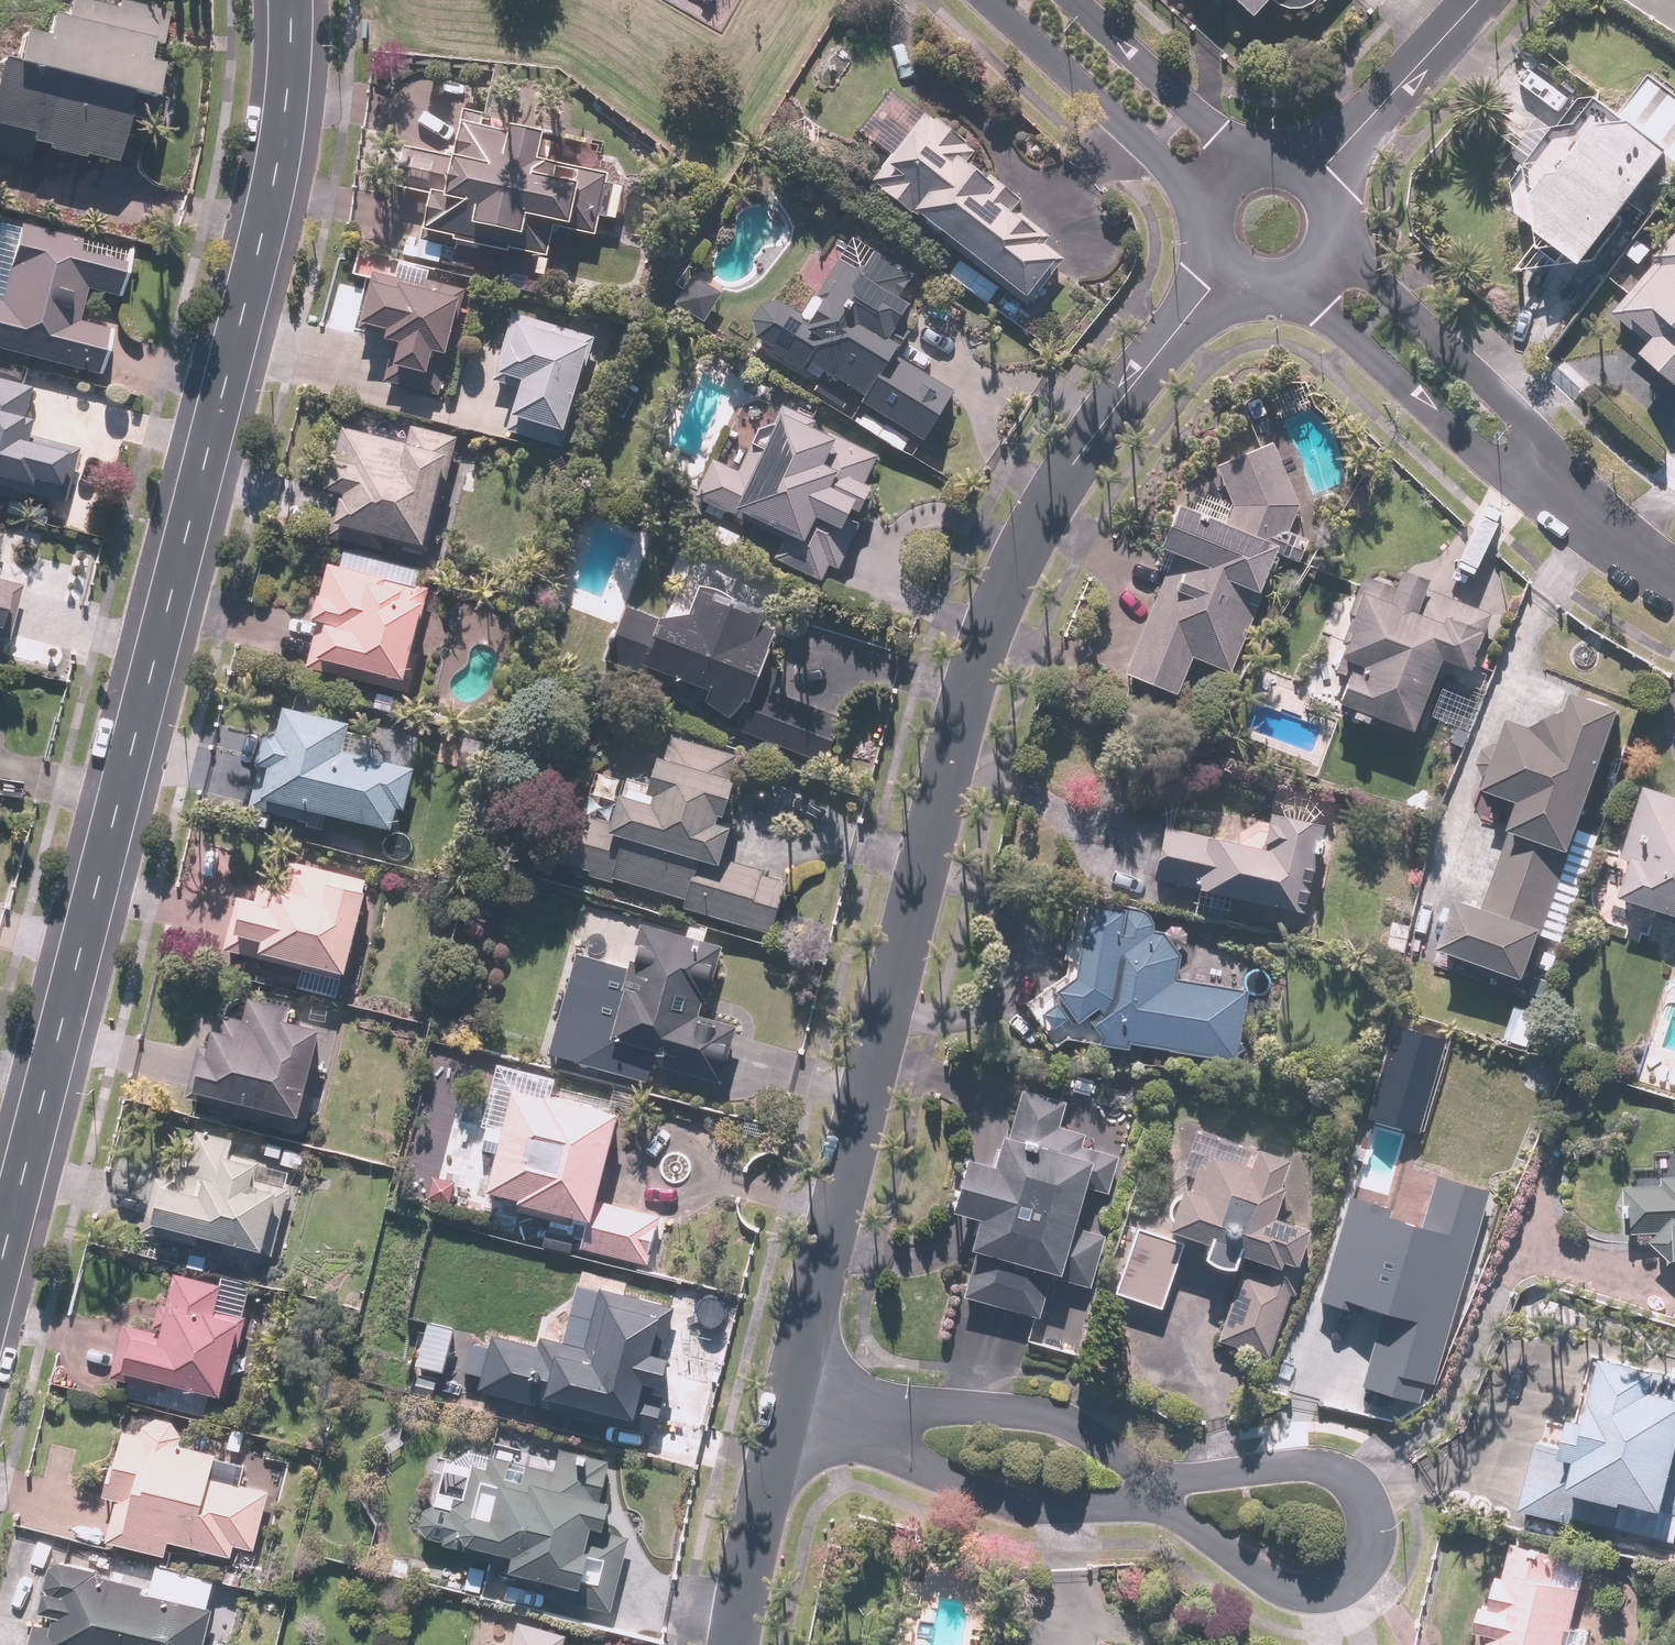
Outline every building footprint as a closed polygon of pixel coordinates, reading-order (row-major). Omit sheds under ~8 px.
[(15,71),(127,100),(134,102),(135,97),(154,102),(162,70),(147,66),(152,45),(161,48),(169,16),(105,0),(93,0),(91,6),(69,0),(64,20),(53,18),(47,40),(25,34),(15,71)] [(1272,4),(1299,29),(1326,0),(1227,0),(1253,24),(1272,4)] [(134,102),(127,100),(15,71),(1,68),(0,70),(0,160),(28,167),(34,147),(117,168),(134,102)] [(1521,217),(1588,271),(1674,159),(1674,93),(1651,76),(1621,118),(1605,107),(1582,103),(1519,190),(1521,217)] [(874,187),(958,255),(944,271),(989,308),(1003,292),(1027,311),(1072,256),(1023,215),(1030,206),(975,162),(982,154),(930,112),(874,187)] [(443,268),(442,275),(537,285),(540,256),(553,258),(555,234),(601,239),(608,171),(545,164),(548,134),(481,128),(483,116),(462,114),(456,170),(452,169),(449,196),(430,194),(423,265),(443,268)] [(0,222),(0,355),(98,377),(110,324),(82,318),(87,297),(116,304),(125,267),(78,256),(82,240),(0,222)] [(915,279),(837,231),(820,258),(811,252),(792,283),(816,298),(803,319),(780,304),(751,343),(803,375),(809,367),(825,377),(812,400),(851,425),(853,422),(902,453),(909,441),(921,448),(954,395),(899,360),(912,339),(900,332),(914,309),(901,301),(915,279)] [(1617,316),(1652,345),(1642,357),(1674,384),(1674,246),(1617,316)] [(385,388),(445,398),(463,292),(369,276),(359,335),(393,340),(385,388)] [(722,297),(691,282),(678,310),(709,325),(722,297)] [(593,341),(515,318),(496,382),(524,390),(516,418),(521,420),(516,436),(561,449),(593,341)] [(30,487),(30,484),(66,490),(76,434),(40,428),(41,422),(27,419),(33,385),(0,379),(0,481),(30,487)] [(743,466),(718,455),(695,505),(780,543),(772,560),(832,587),(854,539),(844,535),(856,508),(865,513),(877,488),(870,485),(882,458),(814,427),(821,413),(751,381),(730,428),(755,439),(743,466)] [(370,415),(365,436),(342,430),(318,527),(425,553),(447,465),(452,466),(459,438),(370,415)] [(1231,503),(1226,517),(1174,497),(1152,554),(1166,560),(1120,677),(1178,700),(1192,663),(1233,679),(1287,541),(1301,500),(1275,450),(1220,469),(1231,503)] [(330,565),(306,672),(407,695),(431,588),(420,585),(425,565),(346,547),(342,568),(330,565)] [(1390,585),(1370,578),(1334,672),(1349,678),(1339,703),(1411,731),(1438,660),(1470,672),(1493,614),(1429,590),(1432,583),(1396,569),(1390,585)] [(3,633),(8,606),(18,608),(22,589),(0,585),(0,632),(3,633)] [(662,621),(629,605),(605,662),(654,682),(658,674),(708,694),(704,703),(741,719),(737,728),(825,765),(843,721),(759,686),(780,637),(762,630),(764,625),(700,598),(693,619),(662,621)] [(1473,810),(1481,813),(1478,819),(1511,830),(1485,906),(1463,898),(1444,955),(1532,985),(1550,934),(1547,933),(1574,855),(1577,856),(1626,712),(1577,695),(1572,711),(1536,729),(1512,721),(1504,744),(1490,747),(1482,756),(1481,767),(1486,776),(1473,810)] [(350,724),(271,708),(249,809),(326,825),(327,820),(391,834),(395,815),(405,817),(415,771),(343,756),(350,724)] [(428,727),(386,720),(382,741),(424,749),(428,727)] [(643,748),(611,739),(594,798),(566,790),(546,862),(683,900),(680,909),(770,934),(786,878),(722,861),(732,827),(720,824),(739,757),(647,731),(643,748)] [(1648,785),(1613,891),(1674,912),(1674,794),(1648,785)] [(1261,850),(1167,825),(1153,878),(1295,916),(1320,822),(1272,810),(1261,850)] [(352,979),(369,878),(306,868),(303,887),(236,897),(226,958),(352,979)] [(1120,909),(1087,905),(1079,979),(1058,992),(1063,1000),(1042,1014),(1053,1027),(1072,1014),(1079,1022),(1087,1015),(1102,1037),(1101,1045),(1129,1050),(1130,1046),(1236,1062),(1246,992),(1175,980),(1180,955),(1164,934),(1152,932),(1153,920),(1145,910),(1121,907),(1120,909)] [(722,945),(706,941),(709,928),(690,923),(686,937),(642,926),(630,970),(575,955),(549,1052),(648,1078),(651,1065),(722,1083),(737,1027),(703,1018),(722,945)] [(221,1033),(209,1030),(195,1094),(202,1096),(201,1101),(210,1103),(212,1097),(302,1117),(322,1030),(289,1023),(292,1009),(247,999),(243,1019),(226,1015),(221,1033)] [(1402,1029),(1374,1113),(1422,1129),(1450,1044),(1402,1029)] [(619,1115),(514,1089),(488,1193),(586,1218),(579,1249),(648,1266),(661,1215),(597,1199),(619,1115)] [(1067,1103),(1020,1089),(996,1169),(965,1160),(950,1209),(983,1219),(975,1248),(980,1250),(966,1298),(1038,1320),(1049,1282),(1087,1293),(1105,1232),(1079,1225),(1088,1195),(1110,1202),(1123,1159),(1083,1147),(1087,1132),(1061,1124),(1067,1103)] [(1665,1149),(1665,1164),(1659,1164),(1659,1179),(1639,1179),(1639,1184),(1629,1184),(1629,1238),(1652,1238),(1652,1256),(1674,1256),(1674,1149),(1665,1149)] [(1257,1150),(1251,1170),(1208,1157),(1196,1194),(1183,1190),(1169,1233),(1213,1247),(1209,1261),(1239,1271),(1216,1343),(1273,1361),(1314,1231),(1275,1219),(1294,1162),(1257,1150)] [(203,1192),(166,1183),(155,1224),(264,1253),(280,1193),(253,1185),(259,1164),(214,1152),(203,1192)] [(1379,1227),(1384,1211),(1350,1201),(1317,1314),(1380,1332),(1362,1394),(1425,1413),(1490,1194),(1439,1179),(1421,1240),(1379,1227)] [(1141,1228),(1117,1292),(1129,1296),(1123,1311),(1155,1323),(1185,1245),(1141,1228)] [(223,1393),(223,1390),(225,1390),(238,1316),(217,1312),(221,1285),(170,1276),(159,1336),(123,1329),(114,1381),(141,1386),(142,1379),(223,1393)] [(676,1307),(589,1285),(549,1314),(540,1349),(493,1337),(478,1391),(657,1437),(669,1392),(659,1389),(668,1355),(664,1354),(676,1307)] [(1590,1421),(1576,1417),(1568,1446),(1541,1439),(1523,1512),(1674,1550),(1674,1375),(1605,1358),(1590,1421)] [(123,1432),(105,1500),(115,1503),(106,1539),(168,1555),(171,1545),(233,1561),(236,1546),(257,1552),(272,1493),(221,1480),(212,1515),(201,1512),(215,1456),(123,1432)] [(515,1477),(472,1466),(463,1502),(451,1507),(444,1517),(444,1528),(450,1537),(447,1551),(512,1564),(510,1574),(548,1583),(546,1595),(611,1612),(629,1538),(601,1532),(608,1502),(601,1501),(606,1476),(591,1471),(592,1462),(522,1448),(515,1477)] [(1579,1586),(1558,1582),(1562,1555),(1513,1546),(1508,1574),(1498,1572),(1491,1610),(1481,1608),(1475,1644),(1569,1644),(1579,1586)] [(26,1644),(205,1644),(219,1583),(154,1568),(150,1589),(98,1577),(99,1571),(49,1560),(37,1611),(51,1614),(48,1629),(31,1626),(26,1644)] [(564,1633),(474,1609),(465,1644),(561,1644),(564,1633)]
